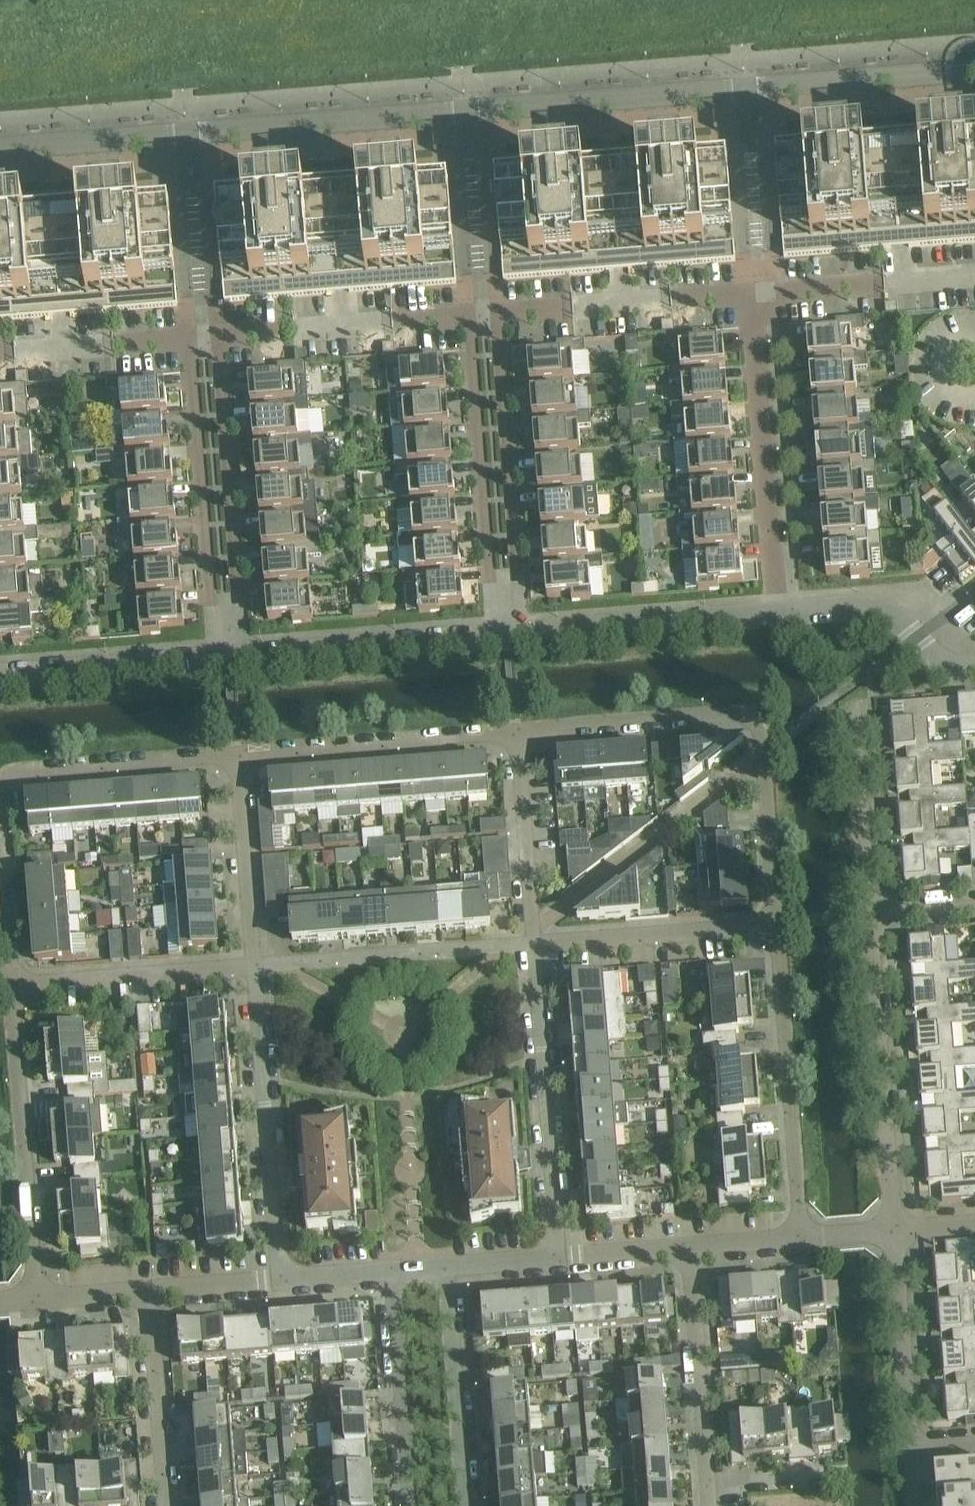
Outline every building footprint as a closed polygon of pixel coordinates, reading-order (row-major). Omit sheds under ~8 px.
[(891,142),(900,247),(974,241),(974,135),(966,136),(966,129),(964,130),(933,132),(931,132),(931,139),(891,142)] [(817,148),(775,151),(784,257),(881,249),(900,247),(891,142),(852,145),(851,139),(849,139),(818,141),(816,141),(817,148)] [(651,161),(611,164),(619,270),(669,266),(735,260),(727,155),(686,158),(685,152),(684,152),(652,154),(650,155),(651,161)] [(536,170),(495,174),(503,272),(503,279),(570,274),(619,270),(611,164),(571,167),(570,161),(569,161),(537,164),(536,164),(536,170)] [(372,183),(332,187),(340,292),(391,288),(456,283),(456,275),(448,177),(407,181),(406,174),(405,174),(373,177),(371,177),(372,183)] [(257,193),(216,196),(224,294),(224,302),(291,296),(340,292),(332,187),(292,190),(291,184),(290,184),(258,186),(257,186),(257,193)] [(93,206),(53,209),(61,315),(111,311),(177,305),(177,298),(169,200),(128,203),(127,197),(125,197),(94,199),(92,200),(93,206)] [(12,319),(61,315),(53,209),(13,212),(12,206),(11,206),(0,207),(0,320),(12,319)] [(885,304),(886,316),(898,315),(897,303),(885,304)] [(813,340),(807,341),(809,359),(866,354),(866,353),(854,354),(852,332),(865,331),(863,318),(836,320),(837,333),(813,335),(813,340)] [(675,333),(674,321),(662,322),(663,334),(665,334),(675,333)] [(718,348),(718,342),(694,344),(693,331),(675,333),(665,334),(666,347),(679,346),(681,368),(668,369),(668,370),(725,365),(724,347),(718,348)] [(528,363),(530,381),(574,378),(573,354),(586,353),(585,340),(557,342),(558,355),(534,357),(534,362),(528,363)] [(396,355),(395,343),(383,344),(384,356),(396,355)] [(307,350),(295,351),(296,360),(296,363),(305,362),(308,362),(307,350)] [(402,391),(446,388),(445,370),(439,370),(439,364),(435,365),(434,352),(396,355),(384,356),(384,357),(386,356),(389,392),(402,391)] [(866,354),(809,359),(815,359),(816,376),(810,376),(812,395),(817,395),(845,393),(856,392),(855,369),(868,368),(866,354)] [(907,354),(895,354),(896,366),(908,365),(907,354)] [(255,385),(249,385),(251,403),(295,400),(308,399),(307,375),(305,362),(296,363),(278,364),(279,377),(255,379),(255,385)] [(671,405),(671,406),(728,401),(727,383),(721,384),(720,367),(725,366),(725,365),(668,370),(669,384),(682,383),(684,404),(671,405)] [(28,372),(16,373),(17,385),(29,384),(28,372)] [(117,377),(107,378),(108,393),(121,392),(123,414),(167,410),(166,392),(160,392),(160,387),(156,387),(155,374),(135,376),(117,377)] [(533,418),(538,417),(577,414),(575,390),(564,391),(563,379),(574,378),(530,381),(530,382),(535,381),(537,398),(531,399),(533,418)] [(67,381),(52,382),(53,396),(68,395),(67,381)] [(362,381),(350,382),(351,394),(362,393),(362,381)] [(16,423),(30,422),(27,385),(29,385),(29,384),(17,385),(13,385),(0,386),(0,424),(16,423)] [(402,391),(389,392),(392,428),(416,426),(449,424),(448,405),(442,406),(441,389),(446,388),(402,391)] [(819,412),(813,412),(815,430),(872,426),(872,425),(859,426),(857,403),(846,404),(845,393),(817,395),(819,412)] [(357,395),(350,396),(351,410),(358,409),(357,395)] [(295,400),(251,403),(251,404),(257,404),(258,421),(252,421),(254,439),(311,434),(309,412),(309,411),(308,399),(295,400)] [(673,441),(673,442),(731,437),(730,419),(724,420),(723,403),(728,402),(728,401),(671,406),(672,419),(685,418),(686,440),(673,441)] [(89,406),(77,407),(77,417),(89,416),(89,406)] [(123,414),(110,415),(111,428),(124,427),(126,450),(165,447),(170,447),(169,428),(163,428),(162,420),(162,411),(167,411),(167,410),(123,414)] [(534,435),(536,453),(580,449),(578,426),(591,425),(590,412),(577,414),(538,417),(540,434),(534,435)] [(8,459),(33,457),(31,433),(17,434),(16,423),(0,424),(0,460),(8,459)] [(449,424),(405,427),(405,428),(416,427),(417,439),(406,439),(407,463),(394,464),(395,464),(452,460),(451,441),(445,442),(444,425),(449,424)] [(872,426),(815,430),(815,431),(820,431),(821,448),(816,448),(817,466),(875,462),(872,426)] [(632,432),(620,433),(621,445),(633,444),(632,432)] [(311,434),(254,439),(254,440),(259,440),(261,457),(255,457),(257,475),(314,471),(311,434)] [(673,442),(676,478),(734,473),(733,455),(727,455),(725,438),(731,438),(731,437),(673,442)] [(72,443),(73,454),(81,453),(81,442),(72,443)] [(903,459),(915,458),(914,451),(915,450),(914,443),(901,444),(903,459)] [(126,450),(113,451),(114,464),(127,463),(128,485),(173,482),(172,464),(166,464),(165,456),(165,447),(126,450)] [(537,471),(538,489),(583,485),(581,462),(570,462),(569,451),(580,450),(580,449),(536,453),(541,453),(543,470),(537,471)] [(0,460),(0,496),(11,495),(22,494),(20,474),(40,472),(39,457),(33,457),(8,459),(0,460)] [(452,460),(395,464),(396,478),(409,477),(410,499),(455,495),(454,477),(448,478),(446,461),(452,460)] [(875,462),(817,466),(818,467),(823,467),(824,484),(819,484),(820,502),(865,499),(863,476),(876,475),(875,462)] [(314,471),(257,475),(257,476),(262,475),(264,492),(258,493),(259,511),(317,506),(315,483),(309,483),(308,472),(314,471)] [(963,471),(950,481),(960,494),(963,492),(973,485),(963,471)] [(690,490),(692,512),(737,509),(735,491),(730,491),(728,474),(734,474),(734,473),(676,478),(677,491),(690,490)] [(173,482),(128,485),(129,486),(140,485),(140,494),(141,497),(129,498),(131,521),(176,518),(175,499),(169,500),(168,491),(167,483),(173,482)] [(917,494),(917,483),(910,484),(906,488),(907,495),(917,494)] [(547,525),(575,523),(586,522),(586,521),(600,520),(597,484),(583,485),(538,489),(544,489),(546,506),(540,506),(541,525),(547,525)] [(974,484),(973,485),(963,492),(960,494),(974,514),(974,485),(974,484)] [(934,511),(946,502),(936,489),(924,498),(934,511)] [(0,496),(0,532),(25,530),(23,506),(12,507),(11,495),(0,496)] [(398,534),(398,535),(458,531),(456,513),(451,514),(449,497),(455,496),(455,495),(410,499),(410,500),(422,499),(423,510),(412,511),(413,533),(398,534)] [(865,499),(820,502),(820,503),(826,502),(827,519),(822,520),(823,539),(829,538),(868,534),(866,511),(879,510),(878,498),(865,499)] [(900,501),(901,509),(913,508),(913,500),(900,501)] [(974,570),(974,542),(969,535),(970,534),(947,504),(933,515),(956,545),(941,556),(943,558),(960,579),(974,568),(974,570)] [(638,505),(626,506),(627,518),(639,517),(638,506),(638,505)] [(648,505),(638,506),(639,517),(649,516),(648,505)] [(317,506),(259,511),(260,512),(265,511),(267,528),(261,529),(262,547),(320,542),(317,506)] [(733,527),(731,510),(737,510),(737,509),(692,512),(692,513),(678,514),(682,550),(740,545),(738,527),(733,527)] [(654,552),(651,516),(649,516),(639,517),(642,553),(654,552)] [(131,521),(117,522),(118,535),(132,534),(134,558),(179,554),(177,535),(172,536),(171,527),(170,519),(176,518),(131,521)] [(543,542),(544,560),(602,556),(602,555),(589,556),(587,533),(576,534),(575,523),(547,525),(548,542),(543,542)] [(72,528),(62,529),(63,541),(72,540),(72,528)] [(0,532),(0,568),(28,566),(26,545),(39,544),(38,529),(25,530),(0,532)] [(458,531),(398,535),(399,548),(400,570),(403,570),(416,569),(416,571),(461,567),(459,549),(454,549),(452,532),(458,532),(458,531)] [(830,555),(825,556),(826,575),(850,573),(851,579),(871,577),(869,548),(882,547),(881,533),(868,534),(829,538),(830,555)] [(320,542),(262,547),(262,548),(268,547),(269,564),(264,565),(265,584),(271,583),(299,581),(310,580),(308,557),(321,556),(320,542)] [(696,562),(699,591),(719,589),(718,583),(743,581),(741,563),(735,563),(734,546),(740,546),(740,545),(682,550),(683,563),(696,562)] [(923,558),(924,573),(940,561),(933,551),(923,558)] [(179,554),(134,558),(135,566),(135,569),(137,593),(182,590),(180,571),(175,572),(174,563),(173,555),(179,554)] [(572,601),(592,599),(590,570),(603,569),(602,556),(544,560),(544,561),(550,561),(551,578),(546,578),(547,597),(571,595),(572,601)] [(0,568),(0,604),(44,601),(42,577),(18,579),(17,567),(28,566),(0,568)] [(357,566),(350,569),(353,576),(360,573),(357,566)] [(416,569),(403,570),(403,571),(404,585),(407,614),(440,612),(440,606),(464,604),(462,585),(456,585),(455,568),(461,568),(461,567),(416,571),(416,569)] [(272,600),(267,601),(268,619),(292,617),(293,623),(313,622),(311,592),(300,592),(299,581),(271,583),(272,600)] [(658,584),(645,585),(645,595),(659,594),(658,584)] [(182,590),(137,593),(138,605),(140,635),(161,634),(160,628),(185,626),(183,607),(178,608),(177,608),(176,591),(182,590)] [(115,597),(106,598),(106,607),(116,607),(115,597)] [(13,640),(14,646),(34,644),(32,615),(45,614),(58,613),(57,600),(44,601),(0,604),(0,641),(13,640)] [(366,607),(353,609),(354,618),(366,617),(366,607)] [(959,700),(960,719),(961,733),(962,736),(963,735),(974,734),(974,696),(965,697),(965,699),(959,700)] [(893,729),(891,729),(892,743),(894,743),(894,748),(894,750),(896,750),(906,749),(931,747),(930,746),(929,721),(960,719),(959,700),(902,704),(904,722),(893,722),(892,722),(893,729)] [(726,757),(744,743),(695,747),(695,744),(652,747),(653,764),(682,761),(684,787),(676,793),(675,794),(680,801),(708,780),(701,771),(707,766),(709,770),(726,757)] [(896,773),(894,773),(895,786),(897,786),(898,794),(909,792),(934,790),(934,788),(932,763),(964,761),(962,743),(952,744),(930,746),(931,747),(906,749),(907,765),(897,766),(897,765),(896,766),(896,773)] [(646,747),(624,748),(627,786),(649,784),(646,747)] [(627,786),(624,748),(602,750),(606,788),(627,786)] [(602,750),(581,752),(584,790),(606,788),(602,750)] [(584,790),(581,752),(559,754),(562,791),(584,790)] [(487,759),(464,761),(468,799),(490,797),(487,759)] [(464,761),(443,763),(446,800),(468,799),(464,761)] [(446,800),(443,763),(421,765),(425,802),(446,800)] [(403,804),(425,802),(421,765),(400,766),(403,804)] [(378,768),(382,806),(403,804),(400,766),(378,768)] [(360,807),(382,806),(378,768),(357,770),(360,807)] [(335,771),(339,809),(339,819),(361,817),(360,807),(357,770),(335,771)] [(314,773),(317,811),(339,809),(335,771),(314,773)] [(314,773),(292,775),(295,813),(317,811),(314,773)] [(275,814),(295,813),(292,775),(270,777),(272,800),(258,801),(262,851),(274,850),(272,825),(275,824),(275,814)] [(200,782),(178,784),(181,822),(203,820),(200,782)] [(159,823),(181,822),(178,784),(156,786),(159,823)] [(138,825),(159,823),(156,786),(135,788),(138,825)] [(900,817),(897,817),(898,830),(901,829),(901,837),(902,837),(913,836),(938,834),(937,832),(935,807),(967,805),(968,805),(967,786),(934,788),(934,790),(909,792),(911,809),(900,809),(899,809),(900,817)] [(138,825),(135,788),(113,789),(116,827),(138,825)] [(95,829),(116,827),(113,789),(92,791),(95,829)] [(95,829),(92,791),(70,793),(73,830),(95,829)] [(52,832),(73,830),(70,793),(49,794),(52,832)] [(30,834),(52,832),(49,794),(27,796),(30,834)] [(704,825),(728,823),(726,798),(727,798),(726,797),(702,815),(703,816),(704,825)] [(630,820),(631,834),(631,839),(652,823),(651,817),(650,817),(650,818),(630,820)] [(480,821),(481,834),(507,832),(506,819),(480,821)] [(969,830),(968,820),(959,820),(959,831),(969,830)] [(728,823),(704,825),(705,837),(729,835),(728,823)] [(466,827),(448,829),(449,837),(466,835),(466,827)] [(420,829),(406,830),(407,840),(421,839),(420,829)] [(431,830),(431,838),(449,837),(448,829),(431,830)] [(903,860),(901,860),(902,873),(904,873),(905,882),(906,881),(906,880),(923,879),(940,877),(941,877),(939,851),(970,849),(969,831),(969,830),(959,831),(937,832),(938,834),(913,836),(914,852),(904,853),(904,852),(902,853),(903,860)] [(588,831),(559,834),(560,848),(566,847),(589,845),(588,831)] [(609,835),(610,849),(611,855),(631,839),(631,834),(609,835)] [(303,848),(320,847),(319,835),(302,836),(303,848)] [(358,835),(341,837),(341,845),(359,844),(358,835)] [(323,838),(324,847),(341,845),(341,837),(323,838)] [(384,839),(385,848),(401,846),(400,837),(384,839)] [(507,838),(482,840),(483,848),(483,853),(508,851),(507,838)] [(368,840),(369,843),(369,849),(385,848),(384,839),(368,840)] [(208,841),(182,843),(183,856),(209,854),(208,841)] [(707,863),(707,866),(745,863),(743,841),(705,844),(706,847),(701,848),(702,864),(707,863)] [(449,843),(437,844),(438,855),(445,855),(449,850),(449,843)] [(161,846),(140,847),(140,859),(149,858),(161,857),(163,857),(162,849),(162,845),(161,846)] [(409,846),(410,854),(423,853),(422,845),(409,846)] [(592,851),(591,845),(589,845),(566,847),(567,861),(592,859),(592,851)] [(641,916),(640,910),(638,881),(663,862),(663,864),(665,864),(663,845),(613,883),(621,893),(615,897),(612,894),(595,907),(578,921),(641,916)] [(385,848),(386,860),(402,858),(401,846),(385,848)] [(179,848),(162,849),(163,857),(179,856),(179,848)] [(385,848),(369,849),(370,861),(386,860),(385,848)] [(593,868),(611,855),(610,849),(592,851),(592,859),(593,868)] [(353,864),(352,850),(336,852),(337,865),(353,864)] [(508,851),(483,853),(483,857),(484,865),(509,863),(508,851)] [(29,868),(54,866),(53,853),(28,855),(29,868)] [(336,864),(335,853),(324,854),(324,860),(329,865),(336,864)] [(86,855),(87,863),(97,862),(96,855),(86,855)] [(58,866),(76,864),(75,856),(58,857),(58,866)] [(119,858),(119,859),(119,866),(133,865),(133,856),(119,858)] [(289,868),(288,856),(262,858),(263,870),(289,868)] [(119,867),(119,866),(119,859),(101,860),(102,868),(119,867)] [(213,882),(211,859),(165,863),(166,885),(213,882)] [(573,883),(593,868),(592,859),(567,861),(569,880),(571,880),(573,883)] [(509,863),(484,865),(485,877),(498,876),(510,875),(509,863)] [(707,866),(698,867),(700,888),(747,884),(745,863),(707,866)] [(289,868),(263,870),(264,882),(290,880),(289,868)] [(673,869),(665,870),(667,891),(675,890),(673,869)] [(132,870),(120,871),(120,874),(121,889),(133,888),(132,870)] [(28,874),(30,896),(68,893),(66,871),(28,874)] [(110,875),(111,890),(121,889),(120,874),(110,875)] [(510,875),(498,876),(500,901),(512,900),(512,901),(512,900),(510,875)] [(485,877),(461,879),(462,890),(466,929),(491,927),(489,902),(500,901),(498,876),(485,877)] [(923,889),(941,887),(940,877),(923,879),(923,889)] [(291,893),(290,880),(264,882),(265,895),(278,894),(291,893)] [(213,882),(166,885),(163,886),(165,907),(215,903),(213,882)] [(747,884),(700,888),(697,888),(699,915),(712,914),(712,909),(748,907),(747,884)] [(394,887),(388,888),(389,896),(392,935),(416,933),(413,894),(398,895),(398,893),(394,887)] [(121,889),(122,901),(123,906),(135,905),(133,888),(121,889)] [(377,897),(364,898),(367,937),(392,935),(389,896),(388,888),(382,888),(379,894),(380,897),(377,897)] [(122,901),(121,889),(111,890),(112,902),(122,901)] [(462,890),(438,892),(441,931),(466,929),(462,890)] [(677,911),(675,890),(667,891),(668,912),(677,911)] [(291,893),(278,894),(280,921),(291,920),(293,943),(318,941),(315,902),(314,891),(291,893)] [(438,892),(413,894),(416,933),(441,931),(438,892)] [(30,896),(32,918),(70,915),(68,893),(30,896)] [(267,923),(268,923),(268,922),(280,921),(278,894),(265,895),(267,923)] [(364,898),(340,900),(343,939),(367,937),(364,898)] [(340,900),(315,902),(318,941),(343,939),(340,900)] [(167,929),(170,928),(216,925),(215,903),(165,907),(167,929)] [(137,909),(126,910),(127,924),(138,923),(137,909)] [(113,929),(121,928),(120,911),(112,911),(113,929)] [(71,936),(70,915),(32,918),(34,939),(71,936)] [(170,928),(167,929),(169,957),(183,956),(182,949),(218,947),(216,925),(170,928)] [(908,948),(909,961),(911,961),(912,969),(913,968),(923,967),(925,983),(914,984),(913,984),(913,985),(974,980),(974,961),(960,963),(947,963),(945,937),(945,928),(927,929),(928,938),(911,939),(909,939),(910,948),(908,948)] [(143,959),(140,931),(128,932),(130,960),(143,959)] [(124,960),(122,932),(109,933),(111,961),(124,960)] [(34,939),(35,961),(87,957),(85,935),(71,936),(34,939)] [(731,964),(705,966),(706,978),(711,978),(713,1006),(752,1003),(750,979),(735,981),(734,975),(732,975),(731,964)] [(568,978),(570,1001),(621,997),(619,974),(568,978)] [(678,979),(663,980),(665,1006),(680,1005),(678,979)] [(911,991),(912,1005),(915,1004),(915,1012),(916,1011),(927,1010),(928,1026),(918,1027),(916,1027),(917,1028),(974,1023),(974,1005),(951,1007),(949,982),(974,980),(913,985),(913,991),(911,991)] [(643,984),(644,995),(646,995),(657,994),(656,983),(643,984)] [(647,1005),(658,1005),(657,994),(646,995),(647,1005)] [(621,997),(570,1001),(572,1022),(622,1018),(622,1017),(624,1013),(623,1001),(621,997)] [(715,1034),(702,1035),(703,1047),(711,1046),(741,1044),(740,1032),(743,1032),(742,1027),(754,1026),(752,1003),(713,1006),(715,1034)] [(139,1035),(150,1034),(152,1034),(150,1005),(137,1006),(139,1035)] [(192,1031),(227,1028),(225,1006),(190,1009),(192,1031)] [(61,1034),(45,1036),(47,1059),(86,1056),(85,1038),(94,1037),(92,1014),(62,1017),(63,1029),(60,1029),(61,1034)] [(572,1022),(573,1044),(608,1041),(624,1039),(624,1038),(626,1034),(625,1022),(622,1018),(572,1022)] [(650,1023),(644,1023),(645,1035),(658,1034),(657,1022),(650,1023)] [(915,1035),(916,1048),(918,1048),(919,1055),(920,1055),(930,1054),(931,1070),(921,1071),(921,1070),(920,1070),(920,1071),(974,1067),(974,1049),(954,1051),(952,1026),(974,1024),(974,1023),(917,1028),(917,1035),(915,1035)] [(194,1052),(228,1049),(227,1028),(192,1031),(194,1052)] [(150,1034),(139,1035),(140,1047),(151,1046),(150,1034)] [(661,1049),(660,1038),(649,1039),(650,1050),(661,1049)] [(610,1062),(608,1041),(573,1044),(575,1065),(610,1062)] [(741,1044),(711,1046),(712,1058),(717,1058),(719,1086),(758,1083),(757,1060),(745,1061),(745,1055),(742,1056),(741,1044)] [(195,1074),(230,1071),(228,1049),(194,1052),(195,1074)] [(86,1056),(47,1059),(49,1082),(64,1081),(65,1086),(67,1086),(68,1098),(94,1096),(109,1094),(106,1054),(86,1056)] [(143,1078),(153,1077),(151,1056),(141,1056),(143,1078)] [(612,1084),(610,1062),(575,1065),(577,1087),(612,1084)] [(918,1078),(919,1091),(922,1091),(922,1099),(923,1098),(934,1097),(935,1113),(925,1114),(923,1114),(923,1115),(974,1111),(974,1093),(956,1094),(954,1069),(974,1068),(974,1067),(920,1071),(921,1078),(918,1078)] [(659,1081),(670,1080),(669,1068),(658,1069),(659,1081)] [(186,1096),(232,1093),(230,1071),(195,1074),(179,1075),(181,1097),(186,1096)] [(154,1077),(143,1078),(144,1094),(155,1093),(154,1077)] [(660,1093),(671,1092),(670,1080),(659,1081),(660,1093)] [(722,1114),(717,1115),(718,1127),(748,1124),(747,1113),(749,1113),(749,1107),(760,1106),(758,1083),(719,1086),(722,1114)] [(613,1106),(612,1084),(577,1087),(578,1108),(613,1106)] [(188,1118),(233,1114),(232,1093),(186,1096),(188,1118)] [(67,1115),(52,1116),(54,1139),(93,1136),(103,1136),(100,1101),(95,1101),(94,1096),(68,1098),(69,1109),(67,1110),(67,1115)] [(151,1109),(146,1105),(139,1106),(140,1118),(152,1117),(151,1109)] [(625,1105),(613,1106),(578,1108),(580,1130),(615,1127),(627,1126),(625,1105)] [(494,1216),(522,1214),(519,1173),(528,1171),(526,1151),(517,1151),(514,1110),(486,1112),(486,1109),(463,1108),(465,1140),(461,1140),(465,1193),(470,1192),(472,1224),(472,1226),(495,1219),(494,1216)] [(656,1112),(657,1124),(667,1123),(667,1111),(656,1112)] [(922,1122),(923,1135),(925,1135),(926,1142),(927,1142),(927,1141),(937,1141),(938,1157),(961,1155),(961,1156),(974,1155),(974,1136),(961,1138),(959,1113),(974,1111),(923,1115),(924,1121),(922,1122)] [(200,1138),(235,1136),(233,1114),(188,1118),(185,1118),(187,1139),(200,1138)] [(327,1125),(299,1127),(303,1168),(293,1170),(295,1190),(304,1190),(308,1231),(335,1229),(335,1232),(359,1235),(356,1201),(361,1201),(356,1149),(351,1149),(349,1118),(350,1117),(349,1116),(326,1122),(327,1125)] [(685,1120),(675,1121),(675,1130),(686,1129),(685,1120)] [(151,1121),(140,1122),(141,1134),(152,1134),(151,1121)] [(668,1134),(667,1123),(657,1124),(658,1135),(668,1134)] [(720,1152),(713,1153),(714,1168),(726,1167),(765,1164),(763,1140),(752,1141),(751,1136),(749,1136),(748,1124),(718,1127),(720,1152)] [(580,1130),(582,1151),(617,1149),(615,1127),(580,1130)] [(688,1139),(687,1131),(675,1132),(676,1144),(684,1143),(688,1139)] [(93,1136),(54,1139),(55,1163),(71,1161),(71,1167),(74,1167),(75,1178),(101,1176),(111,1175),(111,1163),(100,1164),(95,1165),(93,1136)] [(235,1136),(200,1138),(202,1160),(237,1157),(235,1136)] [(582,1151),(584,1173),(618,1170),(617,1149),(582,1151)] [(160,1152),(149,1153),(150,1164),(160,1163),(160,1152)] [(925,1165),(926,1179),(928,1178),(929,1185),(930,1185),(941,1184),(942,1201),(974,1199),(974,1180),(963,1181),(961,1156),(961,1155),(938,1157),(928,1158),(928,1157),(927,1157),(927,1158),(927,1165),(925,1165)] [(237,1157),(202,1160),(204,1182),(239,1179),(237,1157)] [(727,1185),(718,1186),(719,1208),(750,1206),(749,1194),(752,1193),(751,1188),(767,1187),(765,1164),(726,1167),(727,1185)] [(162,1175),(161,1165),(152,1166),(153,1176),(162,1175)] [(661,1178),(672,1178),(671,1166),(660,1167),(661,1178)] [(584,1173),(585,1194),(620,1192),(618,1170),(584,1173)] [(74,1195),(58,1197),(60,1220),(99,1217),(97,1189),(102,1188),(101,1176),(75,1178),(76,1190),(73,1190),(74,1195)] [(239,1179),(204,1182),(206,1203),(240,1200),(239,1179)] [(634,1191),(620,1192),(585,1194),(587,1216),(606,1215),(606,1222),(636,1219),(634,1191)] [(163,1195),(152,1196),(153,1207),(164,1206),(163,1195)] [(240,1200),(206,1203),(207,1225),(242,1222),(240,1200)] [(662,1217),(675,1216),(674,1205),(661,1206),(662,1217)] [(164,1206),(153,1207),(154,1219),(165,1218),(164,1206)] [(367,1234),(379,1233),(377,1213),(365,1214),(367,1234)] [(99,1217),(60,1220),(62,1243),(77,1242),(78,1247),(80,1247),(81,1259),(110,1257),(107,1216),(99,1217)] [(201,1247),(210,1247),(244,1244),(242,1222),(207,1225),(199,1225),(201,1247)] [(933,1268),(934,1281),(937,1281),(937,1288),(949,1287),(973,1285),(973,1284),(971,1259),(974,1259),(974,1240),(945,1243),(947,1260),(935,1260),(936,1268),(933,1268)] [(169,1257),(168,1246),(168,1245),(156,1246),(157,1258),(169,1257)] [(168,1246),(169,1257),(180,1256),(179,1245),(168,1246)] [(801,1272),(788,1273),(792,1325),(805,1324),(805,1318),(827,1317),(826,1309),(839,1308),(837,1284),(825,1285),(824,1276),(802,1278),(801,1272)] [(775,1280),(753,1281),(756,1322),(778,1321),(779,1326),(792,1325),(788,1273),(774,1274),(775,1280)] [(718,1279),(722,1331),(736,1330),(735,1324),(756,1322),(753,1281),(732,1283),(732,1278),(718,1279)] [(937,1311),(938,1325),(940,1325),(941,1330),(941,1332),(952,1331),(974,1329),(974,1311),(974,1303),(974,1284),(973,1284),(973,1285),(949,1287),(950,1303),(939,1304),(939,1311),(937,1311)] [(666,1302),(665,1296),(665,1289),(641,1290),(644,1327),(668,1325),(667,1317),(673,1316),(672,1301),(666,1302)] [(641,1290),(618,1292),(621,1328),(644,1327),(641,1290)] [(596,1294),(599,1330),(621,1328),(618,1292),(596,1294)] [(600,1342),(599,1330),(596,1294),(573,1296),(576,1332),(577,1344),(600,1342)] [(553,1334),(576,1332),(573,1296),(550,1298),(553,1334)] [(530,1336),(553,1334),(550,1298),(527,1300),(530,1336)] [(527,1300),(505,1301),(508,1337),(509,1349),(531,1348),(530,1336),(527,1300)] [(508,1337),(505,1301),(481,1303),(482,1317),(476,1317),(478,1332),(484,1331),(484,1339),(508,1337)] [(362,1313),(339,1315),(342,1351),(342,1361),(366,1359),(365,1341),(371,1340),(370,1326),(364,1326),(362,1313)] [(339,1315),(316,1316),(319,1352),(342,1351),(339,1315)] [(316,1316),(293,1318),(296,1354),(319,1352),(316,1316)] [(293,1318),(271,1320),(274,1356),(296,1354),(293,1318)] [(271,1320),(248,1322),(251,1358),(274,1356),(271,1320)] [(248,1322),(225,1324),(228,1360),(251,1358),(248,1322)] [(225,1324),(202,1326),(205,1362),(228,1360),(225,1324)] [(111,1333),(90,1335),(93,1375),(115,1374),(115,1379),(129,1378),(125,1326),(111,1327),(111,1333)] [(205,1362),(202,1326),(179,1327),(180,1341),(174,1341),(175,1356),(181,1356),(182,1363),(205,1362)] [(940,1355),(941,1368),(944,1368),(944,1375),(955,1374),(974,1373),(974,1329),(952,1331),(953,1347),(942,1348),(943,1355),(940,1355)] [(829,1345),(821,1355),(821,1363),(839,1362),(837,1330),(828,1331),(829,1345)] [(68,1331),(55,1332),(59,1384),(72,1383),(72,1377),(93,1375),(90,1335),(69,1336),(68,1331)] [(59,1384),(55,1332),(42,1333),(42,1338),(20,1340),(21,1350),(8,1351),(10,1374),(23,1373),(23,1381),(45,1379),(46,1385),(59,1384)] [(808,1356),(794,1357),(795,1366),(809,1365),(808,1356)] [(738,1357),(720,1358),(720,1362),(721,1372),(731,1371),(739,1371),(738,1357)] [(660,1358),(647,1359),(647,1370),(661,1369),(660,1358)] [(635,1361),(636,1371),(647,1370),(647,1359),(635,1361)] [(602,1363),(603,1373),(614,1372),(613,1362),(602,1363)] [(590,1374),(603,1373),(602,1363),(589,1364),(590,1374)] [(809,1365),(795,1366),(796,1376),(810,1375),(809,1365)] [(557,1367),(557,1377),(570,1376),(569,1366),(557,1367)] [(543,1378),(557,1377),(557,1367),(542,1368),(543,1378)] [(483,1383),(511,1381),(510,1368),(482,1371),(483,1383)] [(510,1368),(511,1381),(525,1379),(524,1369),(511,1371),(510,1368)] [(772,1370),(761,1371),(762,1385),(773,1384),(772,1370)] [(944,1398),(945,1412),(947,1412),(948,1420),(949,1420),(949,1419),(966,1417),(967,1428),(974,1427),(974,1373),(955,1374),(957,1390),(945,1391),(946,1398),(944,1398)] [(665,1398),(663,1374),(627,1377),(629,1401),(665,1398)] [(372,1379),(344,1382),(344,1384),(345,1394),(373,1391),(372,1379)] [(593,1380),(583,1381),(584,1395),(585,1404),(599,1403),(598,1394),(597,1380),(593,1380)] [(568,1396),(578,1395),(577,1381),(567,1382),(568,1396)] [(330,1385),(331,1395),(345,1394),(344,1384),(330,1385)] [(530,1409),(528,1385),(492,1388),(494,1412),(530,1409)] [(313,1386),(299,1387),(300,1397),(314,1396),(313,1386)] [(285,1388),(286,1398),(300,1397),(299,1387),(285,1388)] [(266,1390),(253,1391),(254,1401),(266,1400),(266,1390)] [(242,1392),(242,1402),(254,1401),(253,1391),(242,1392)] [(31,1403),(25,1392),(17,1397),(23,1408),(31,1403)] [(208,1395),(209,1405),(221,1404),(220,1393),(208,1395)] [(194,1396),(195,1406),(209,1405),(208,1395),(194,1396)] [(330,1401),(332,1425),(368,1422),(366,1398),(330,1401)] [(665,1398),(629,1401),(617,1402),(619,1425),(631,1424),(667,1421),(665,1398)] [(283,1429),(295,1428),(293,1404),(281,1405),(283,1429)] [(266,1421),(276,1420),(275,1405),(265,1406),(266,1421)] [(579,1405),(562,1406),(564,1429),(570,1428),(580,1428),(579,1405)] [(812,1407),(798,1408),(803,1460),(816,1459),(816,1454),(838,1452),(837,1443),(849,1442),(848,1418),(835,1419),(835,1411),(813,1413),(812,1407)] [(494,1412),(495,1434),(531,1432),(541,1431),(539,1408),(530,1409),(494,1412)] [(786,1415),(764,1417),(767,1458),(789,1456),(789,1461),(803,1460),(798,1408),(785,1409),(786,1415)] [(230,1409),(195,1412),(196,1435),(232,1433),(230,1409)] [(86,1420),(86,1410),(74,1411),(74,1421),(86,1420)] [(767,1458),(764,1417),(743,1418),(742,1413),(729,1414),(733,1466),(747,1465),(746,1459),(767,1458)] [(585,1415),(586,1427),(597,1426),(596,1414),(585,1415)] [(668,1443),(667,1421),(631,1424),(632,1446),(668,1443)] [(370,1444),(368,1422),(332,1425),(333,1447),(370,1444)] [(597,1426),(586,1427),(587,1439),(598,1438),(597,1426)] [(580,1428),(570,1428),(572,1451),(582,1450),(580,1428)] [(232,1433),(196,1435),(198,1458),(234,1455),(246,1454),(245,1432),(232,1433)] [(495,1434),(497,1457),(533,1454),(531,1432),(495,1434)] [(293,1438),(283,1439),(284,1451),(295,1450),(293,1438)] [(268,1453),(278,1452),(277,1439),(267,1440),(268,1453)] [(668,1443),(632,1446),(620,1447),(622,1470),(670,1466),(668,1443)] [(371,1467),(370,1444),(333,1447),(335,1470),(371,1467)] [(296,1462),(295,1450),(284,1451),(285,1463),(296,1462)] [(269,1464),(279,1464),(278,1452),(268,1453),(269,1464)] [(499,1480),(535,1477),(547,1476),(545,1453),(533,1454),(497,1457),(499,1480)] [(234,1455),(198,1458),(200,1481),(236,1478),(248,1477),(246,1454),(234,1455)] [(586,1459),(587,1473),(597,1472),(596,1458),(586,1459)] [(576,1460),(577,1474),(587,1473),(586,1459),(576,1460)] [(101,1470),(104,1505),(140,1505),(136,1461),(122,1462),(122,1468),(101,1470)] [(935,1468),(938,1505),(974,1505),(974,1465),(935,1468)] [(66,1467),(69,1505),(104,1505),(101,1470),(80,1471),(79,1466),(66,1467)] [(622,1470),(624,1493),(636,1492),(672,1489),(670,1466),(622,1470)] [(66,1467),(53,1468),(53,1474),(31,1475),(31,1483),(19,1484),(21,1505),(69,1505),(66,1467)] [(371,1467),(335,1470),(337,1493),(373,1490),(371,1467)] [(597,1472),(587,1473),(588,1487),(598,1486),(597,1472)] [(588,1487),(587,1473),(577,1474),(578,1487),(588,1487)] [(499,1480),(501,1503),(537,1500),(535,1477),(499,1480)] [(236,1478),(200,1481),(202,1504),(238,1501),(236,1478)] [(294,1482),(284,1483),(285,1497),(295,1496),(294,1482)] [(284,1483),(274,1484),(275,1498),(285,1497),(284,1483)] [(672,1489),(636,1492),(637,1505),(673,1505),(672,1489)] [(338,1505),(374,1505),(373,1490),(337,1493),(338,1505)] [(285,1497),(286,1505),(296,1505),(295,1496),(285,1497)] [(285,1497),(275,1498),(276,1505),(286,1505),(285,1497)]
